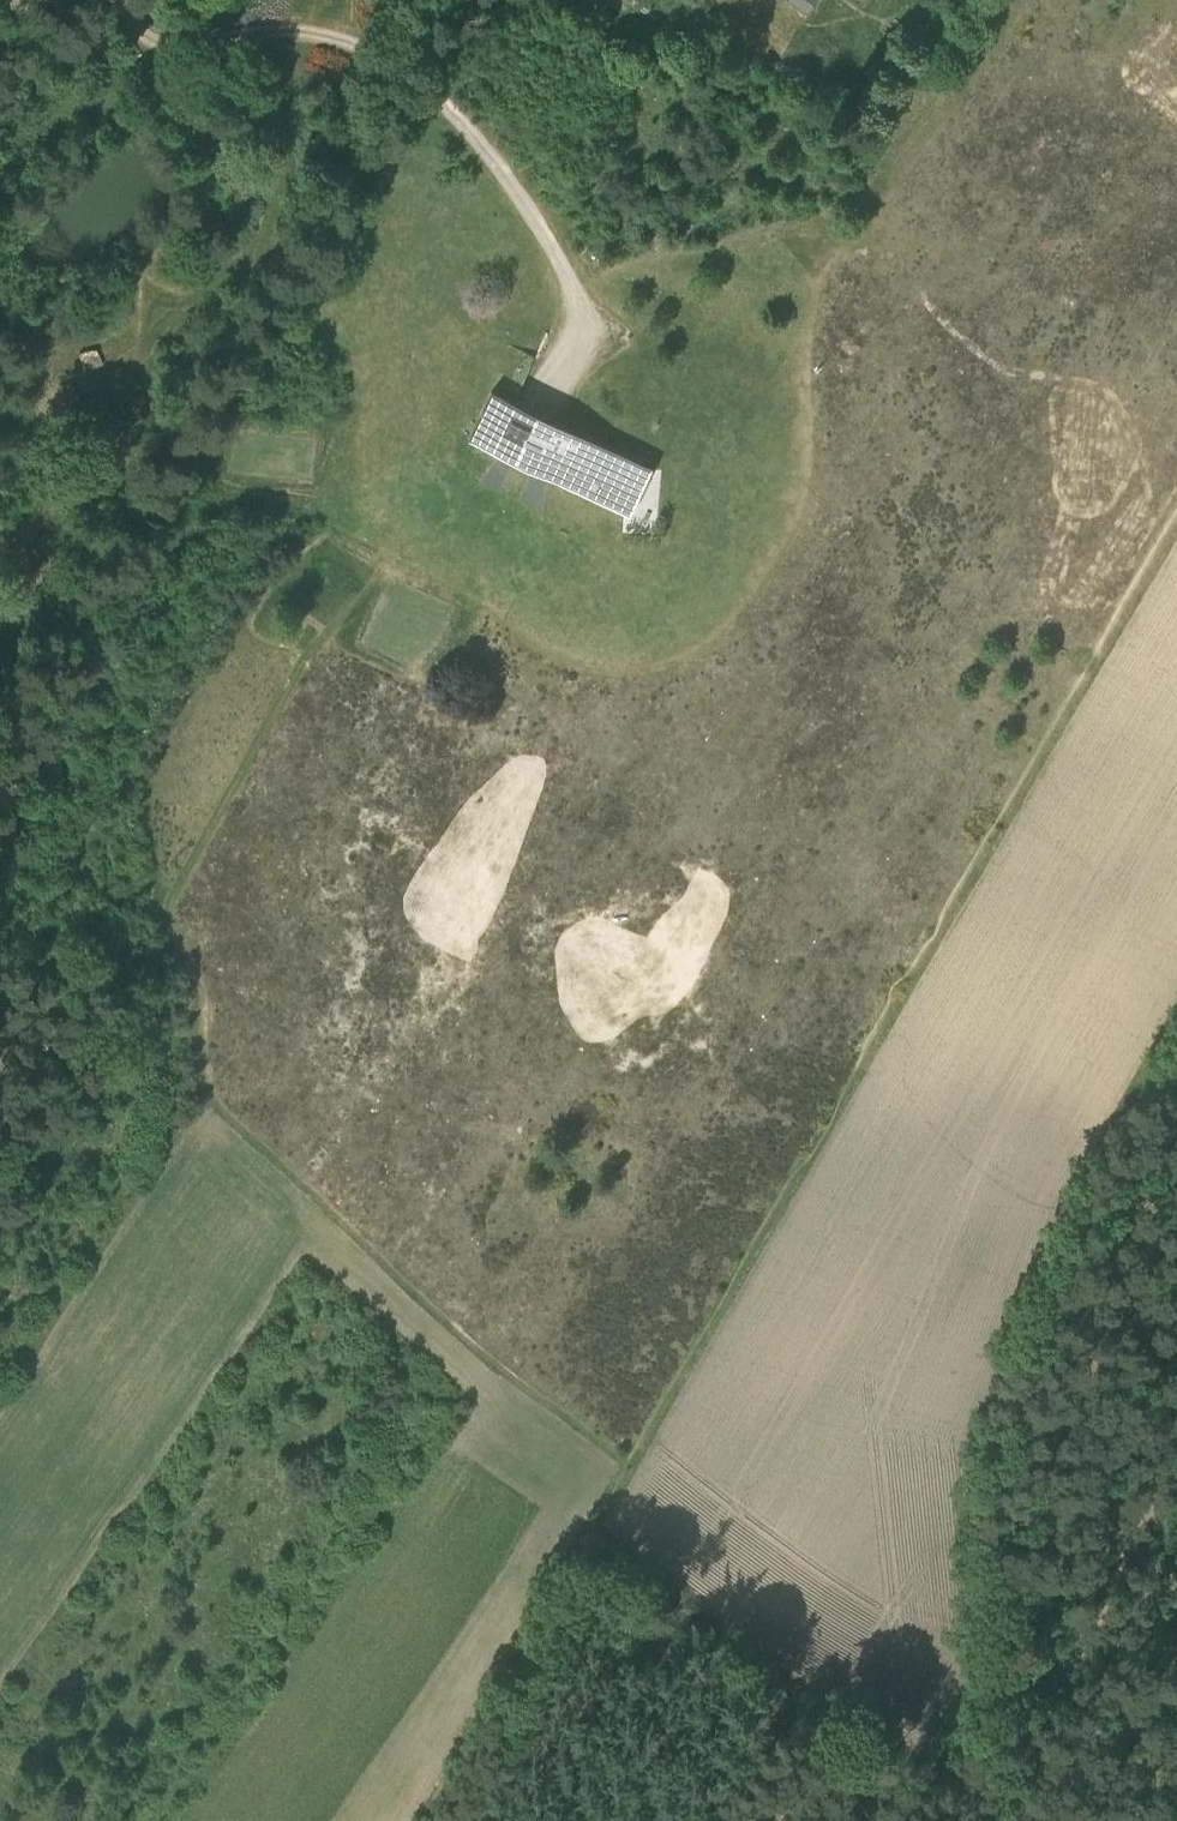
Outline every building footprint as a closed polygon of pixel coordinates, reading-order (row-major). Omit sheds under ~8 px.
[(810,8),(815,0),(797,0),(810,8)] [(632,512),(654,465),(492,390),(470,437),(632,512)]
